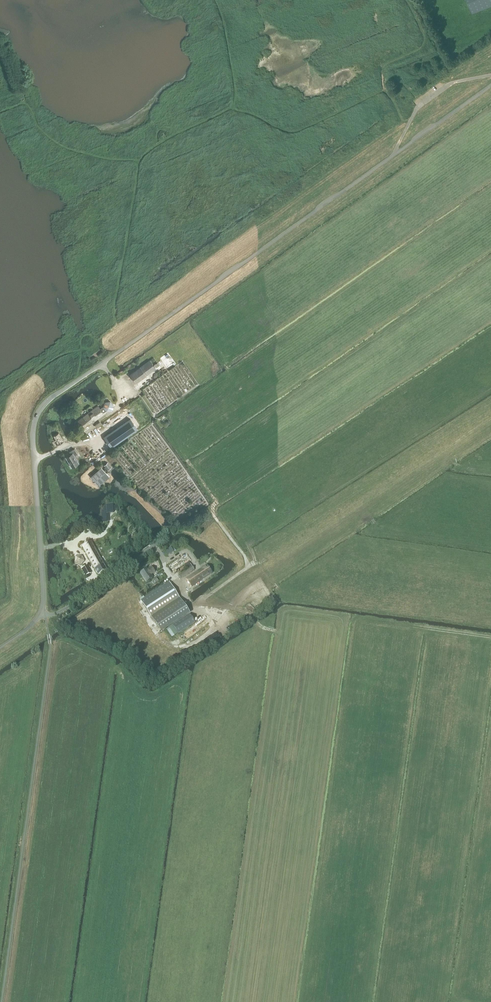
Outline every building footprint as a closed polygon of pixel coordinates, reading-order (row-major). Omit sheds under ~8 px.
[(490,6),(490,0),(467,0),(472,13),(490,6)] [(150,360),(130,374),(136,382),(156,368),(150,360)] [(106,411),(111,410),(113,405),(110,401),(105,402),(103,407),(106,411)] [(87,414),(77,421),(86,434),(97,427),(95,424),(94,426),(92,424),(93,423),(94,422),(104,414),(107,412),(106,411),(103,407),(100,409),(98,405),(89,412),(89,413),(87,414)] [(129,419),(103,438),(111,448),(136,429),(129,419)] [(53,436),(58,445),(64,441),(59,433),(53,436)] [(74,452),(68,455),(70,459),(70,460),(71,462),(74,466),(87,459),(86,459),(85,456),(81,457),(80,456),(80,454),(79,453),(79,454),(78,454),(76,455),(74,452)] [(99,485),(109,476),(101,468),(92,477),(99,485)] [(113,505),(106,505),(107,514),(113,513),(113,512),(118,512),(118,507),(113,507),(113,505)] [(98,575),(107,570),(91,541),(82,546),(98,575)] [(172,548),(171,547),(165,551),(168,555),(174,551),(172,548)] [(172,574),(191,561),(186,554),(167,567),(172,574)] [(81,565),(84,561),(82,556),(76,556),(75,563),(81,565)] [(181,580),(194,571),(190,563),(185,566),(187,569),(178,576),(181,580)] [(192,588),(213,574),(206,565),(185,579),(192,588)] [(85,576),(91,573),(87,566),(81,569),(85,576)] [(155,573),(152,568),(147,571),(146,569),(140,573),(147,583),(153,578),(151,575),(155,573)] [(152,619),(181,600),(169,582),(140,601),(152,619)] [(181,600),(152,619),(161,632),(166,629),(171,638),(178,634),(195,623),(189,614),(190,614),(181,600)]
